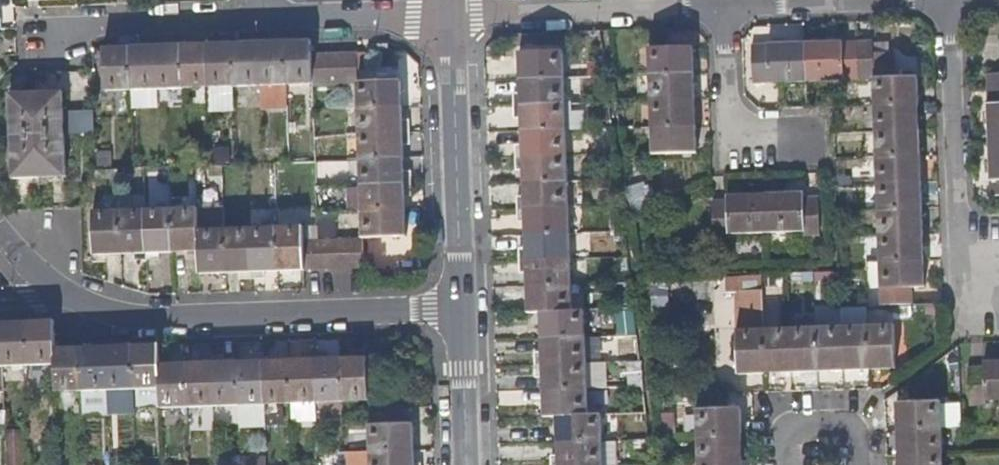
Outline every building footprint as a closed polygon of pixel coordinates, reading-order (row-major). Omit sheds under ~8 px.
[(313,85),(312,55),(311,41),(285,42),(287,86),(313,85)] [(287,86),(285,42),(259,43),(261,87),(287,86)] [(860,79),(858,44),(858,42),(804,43),(806,81),(844,79),(860,79)] [(874,79),(872,42),(858,42),(858,44),(860,79),(874,79)] [(261,87),(259,43),(233,44),(235,88),(261,87)] [(806,81),(804,43),(753,46),(754,82),(806,81)] [(235,88),(233,44),(210,45),(208,45),(209,88),(235,88)] [(209,88),(208,45),(182,46),(184,89),(209,88)] [(158,90),(156,46),(140,46),(131,47),(133,87),(133,90),(158,90)] [(184,89),(182,46),(156,46),(158,90),(184,89)] [(133,87),(131,47),(105,48),(107,91),(133,90),(133,87)] [(692,74),(692,49),(649,50),(649,76),(692,74)] [(562,77),(561,52),(519,54),(520,79),(562,77)] [(358,86),(357,53),(342,54),(343,92),(358,91),(358,86)] [(328,93),(327,57),(327,54),(312,55),(313,85),(313,93),(328,93)] [(343,92),(342,54),(327,54),(327,57),(328,93),(343,92)] [(693,100),(692,74),(649,76),(651,102),(693,100)] [(988,75),(988,90),(998,89),(998,75),(988,75)] [(563,103),(562,77),(520,79),(521,91),(521,104),(563,103)] [(918,108),(917,77),(874,79),(876,109),(918,108)] [(401,111),(401,85),(358,86),(358,91),(358,112),(401,111)] [(988,90),(990,143),(998,142),(998,89),(988,90)] [(521,104),(521,91),(513,91),(513,104),(521,104)] [(65,135),(63,92),(37,93),(39,135),(65,135)] [(39,135),(37,93),(13,95),(13,136),(39,135)] [(694,127),(693,100),(651,102),(651,128),(694,127)] [(564,128),(563,103),(521,104),(521,117),(522,130),(564,128)] [(919,133),(918,108),(876,109),(876,135),(919,133)] [(402,123),(401,111),(358,112),(360,139),(402,138),(402,123)] [(411,137),(410,122),(402,123),(402,138),(411,137)] [(695,152),(694,127),(651,128),(653,153),(695,152)] [(566,154),(564,128),(522,130),(522,142),(522,155),(566,154)] [(920,158),(919,133),(876,135),(878,160),(920,158)] [(40,178),(39,148),(39,135),(13,136),(15,179),(40,178)] [(66,178),(65,135),(39,135),(39,148),(40,178),(66,178)] [(411,150),(411,137),(402,138),(403,150),(411,150)] [(403,150),(402,138),(360,139),(360,164),(373,163),(403,162),(403,150)] [(990,143),(992,195),(998,195),(998,142),(990,143)] [(566,179),(566,154),(522,155),(523,167),(523,180),(566,179)] [(920,184),(920,158),(878,160),(879,186),(920,184)] [(403,174),(403,162),(373,163),(360,164),(362,190),(404,188),(403,174)] [(412,188),(411,173),(403,174),(404,188),(412,188)] [(567,205),(566,179),(523,180),(524,194),(525,206),(567,205)] [(922,210),(920,184),(879,186),(880,212),(922,210)] [(404,201),(404,188),(362,190),(363,216),(405,215),(404,201)] [(413,201),(412,188),(404,188),(404,201),(413,201)] [(525,206),(524,194),(517,194),(517,206),(525,206)] [(818,238),(817,201),(803,201),(802,197),(764,198),(766,235),(804,234),(804,238),(818,238)] [(766,235),(764,198),(727,199),(728,204),(713,205),(714,241),(729,241),(730,236),(766,235)] [(567,231),(567,205),(525,206),(526,220),(526,232),(567,231)] [(526,220),(525,206),(517,206),(518,220),(526,220)] [(199,252),(198,210),(198,208),(172,209),(173,242),(173,252),(199,252)] [(173,242),(172,209),(146,210),(147,253),(159,253),(173,252),(173,242)] [(147,253),(146,210),(120,211),(121,254),(135,254),(147,253)] [(923,235),(922,210),(880,212),(880,237),(923,235)] [(121,254),(120,211),(95,212),(96,256),(109,255),(121,254)] [(406,240),(405,215),(363,216),(364,230),(364,240),(406,240)] [(277,271),(276,253),(275,227),(250,229),(252,272),(262,271),(277,271)] [(305,270),(303,233),(303,227),(275,227),(276,253),(277,271),(305,270)] [(225,260),(224,229),(198,230),(199,252),(200,274),(226,273),(225,260)] [(252,272),(250,229),(224,229),(225,260),(226,273),(240,272),(252,272)] [(364,240),(364,230),(348,231),(349,268),(365,268),(364,240)] [(334,269),(333,231),(318,232),(320,269),(334,269)] [(349,268),(348,231),(333,231),(334,269),(349,268)] [(569,256),(567,231),(526,232),(527,245),(526,258),(569,256)] [(320,269),(318,232),(303,233),(305,270),(320,269)] [(923,261),(923,235),(880,237),(881,262),(923,261)] [(526,258),(527,245),(519,246),(519,258),(526,258)] [(148,258),(147,253),(135,254),(136,262),(148,262),(148,258)] [(159,261),(159,253),(147,253),(148,258),(148,262),(159,261)] [(569,282),(569,256),(526,258),(527,270),(527,284),(569,282)] [(527,270),(526,258),(519,258),(520,271),(527,270)] [(913,306),(912,288),(925,287),(923,261),(881,262),(883,306),(913,306)] [(263,279),(262,271),(252,272),(252,280),(263,279)] [(571,307),(569,282),(527,284),(528,309),(540,308),(571,307)] [(584,332),(583,306),(571,307),(540,308),(541,333),(584,332)] [(55,356),(53,324),(27,325),(28,365),(56,364),(55,356)] [(27,325),(0,326),(0,335),(2,366),(28,366),(28,365),(27,325)] [(893,369),(891,326),(866,327),(868,370),(893,369)] [(868,370),(866,327),(841,328),(843,371),(868,370)] [(843,371),(841,328),(815,329),(817,372),(843,371)] [(817,372),(815,329),(789,330),(791,373),(817,372)] [(791,373),(789,330),(763,332),(765,374),(791,373)] [(585,359),(584,332),(541,333),(542,347),(542,360),(585,359)] [(765,374),(763,332),(737,333),(739,374),(765,374)] [(161,390),(160,371),(159,350),(133,351),(134,372),(135,392),(161,390)] [(135,392),(134,372),(133,351),(106,353),(109,393),(135,392)] [(316,362),(315,352),(300,354),(301,363),(316,362)] [(331,361),(330,352),(315,352),(316,362),(331,361)] [(109,393),(106,353),(80,355),(82,379),(83,395),(109,393)] [(83,395),(82,379),(80,355),(55,356),(56,364),(57,381),(57,397),(83,395)] [(279,364),(279,355),(264,356),(265,365),(279,364)] [(265,365),(264,356),(250,357),(250,366),(265,365)] [(226,367),(226,359),(213,360),(214,367),(226,367)] [(370,401),(367,359),(341,360),(343,402),(370,401)] [(586,384),(585,359),(542,360),(542,372),(543,386),(586,384)] [(214,367),(213,360),(198,361),(198,368),(214,367)] [(343,402),(341,360),(331,361),(316,362),(318,403),(343,402)] [(987,362),(987,367),(973,367),(974,404),(989,404),(989,399),(998,398),(998,361),(987,362)] [(318,403),(316,362),(301,363),(291,363),(292,404),(318,403)] [(292,404),(291,363),(279,364),(265,365),(267,406),(292,404)] [(267,406),(265,365),(250,366),(239,366),(241,407),(267,406)] [(241,407),(239,366),(226,367),(214,367),(216,397),(216,409),(241,407)] [(216,397),(214,367),(198,368),(188,369),(189,394),(190,409),(216,409),(216,397)] [(189,394),(188,369),(160,371),(161,390),(162,411),(190,409),(189,394)] [(586,410),(586,384),(543,386),(544,411),(556,411),(586,410)] [(404,414),(402,399),(370,401),(370,416),(404,414)] [(939,429),(938,402),(896,404),(897,431),(939,429)] [(600,435),(599,409),(586,410),(556,411),(557,436),(599,435),(600,435)] [(741,435),(741,410),(698,411),(699,436),(741,435)] [(404,429),(404,414),(370,416),(370,431),(371,431),(404,429)] [(416,440),(416,428),(404,429),(371,431),(373,455),(417,453),(416,440)] [(940,454),(939,429),(897,431),(899,456),(940,454)] [(601,461),(599,435),(557,436),(558,451),(551,451),(551,463),(558,463),(601,461)] [(616,460),(615,435),(600,435),(599,435),(601,461),(616,460)] [(742,461),(741,435),(699,436),(700,462),(742,461)] [(426,453),(426,439),(416,440),(417,453),(426,453)] [(417,453),(373,455),(374,464),(418,464),(417,453)] [(426,453),(417,453),(418,464),(427,464),(426,453)] [(940,454),(899,456),(899,464),(941,464),(940,454)]
